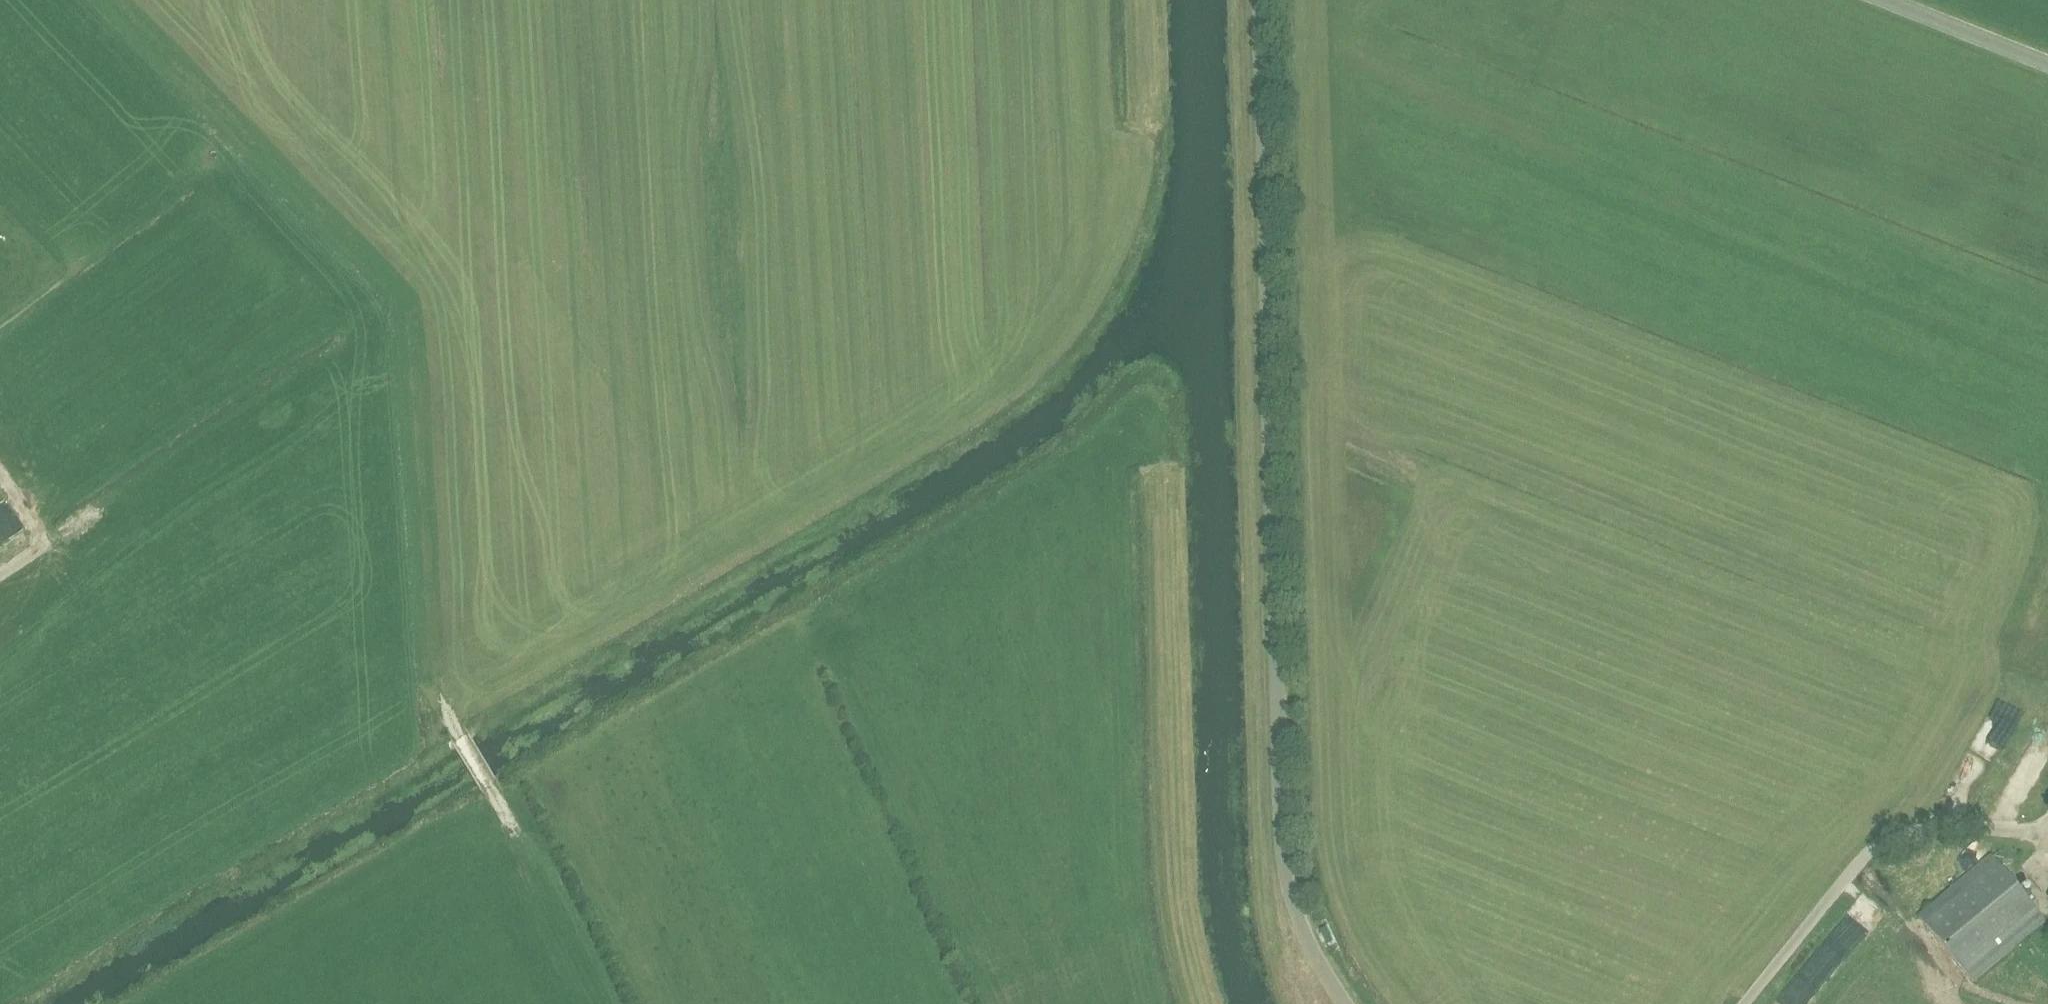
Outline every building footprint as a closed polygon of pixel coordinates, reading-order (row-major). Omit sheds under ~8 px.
[(21,538),(2,510),(0,511),(0,552),(21,538)] [(2045,923),(1992,858),(1918,918),(1972,983),(2045,923)] [(1786,1003),(1816,1003),(1822,997),(1806,982),(1786,1003)]
